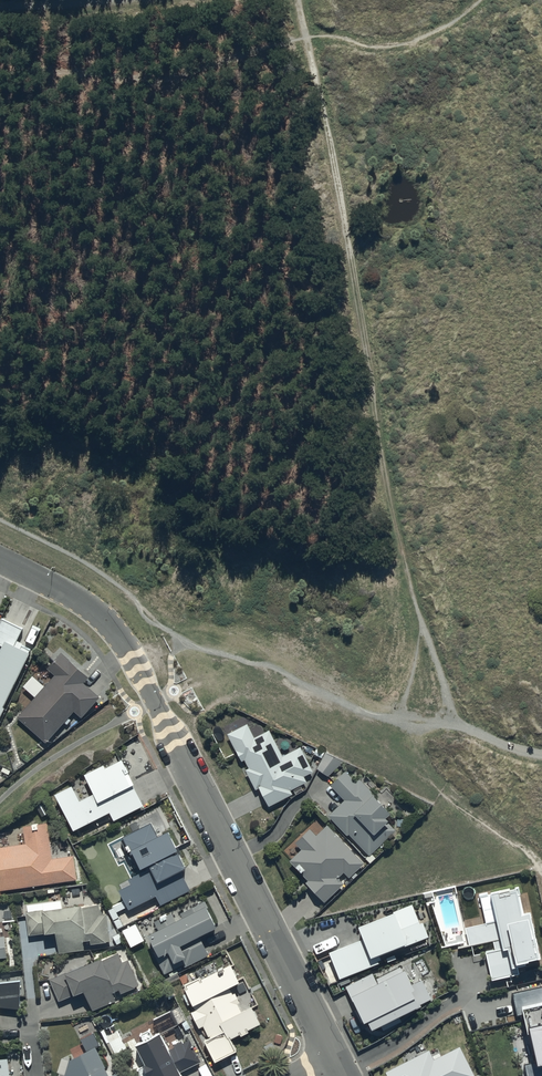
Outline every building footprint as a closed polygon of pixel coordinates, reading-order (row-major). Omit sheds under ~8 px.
[(0,617),(0,645),(0,646),(0,711),(29,649),(20,645),(21,643),(17,641),(23,628),(0,617)] [(46,668),(53,675),(16,717),(44,742),(62,721),(66,724),(70,720),(67,717),(73,711),(80,717),(98,697),(82,683),(88,677),(60,652),(46,668)] [(247,723),(226,733),(240,761),(244,759),(248,768),(244,769),(254,789),(258,787),(268,806),(292,794),(289,789),(305,781),(303,776),(312,771),(300,746),(281,755),(268,730),(254,737),(247,723)] [(343,762),(325,752),(317,768),(328,776),(343,762)] [(70,784),(53,793),(72,830),(107,811),(112,821),(142,805),(131,783),(133,782),(122,759),(104,768),(102,764),(83,774),(93,793),(79,800),(70,784)] [(343,800),(327,814),(346,835),(348,834),(367,855),(395,830),(384,817),(389,813),(357,778),(354,780),(345,770),(329,784),(343,800)] [(74,881),(71,855),(52,858),(47,822),(21,825),(23,843),(0,846),(0,890),(74,881)] [(178,871),(185,867),(165,830),(157,835),(150,822),(121,838),(140,873),(116,886),(117,888),(129,909),(154,895),(160,905),(189,889),(178,871)] [(343,871),(349,878),(364,865),(328,824),(315,835),(309,828),(293,842),(300,849),(289,859),(307,880),(305,882),(322,902),(343,883),(338,876),(343,871)] [(516,886),(488,893),(495,920),(464,927),(468,945),(492,940),(494,949),(485,952),(491,980),(518,973),(516,964),(541,958),(530,911),(523,913),(516,886)] [(174,919),(171,913),(154,921),(153,921),(156,928),(146,933),(158,956),(155,957),(163,973),(182,964),(184,968),(209,956),(198,934),(216,925),(207,907),(204,901),(179,913),(181,916),(174,919)] [(80,904),(25,913),(28,936),(54,932),(57,954),(84,950),(82,940),(89,939),(90,945),(110,942),(105,913),(99,914),(97,903),(80,906),(80,904)] [(361,937),(328,950),(327,951),(338,978),(353,972),(381,961),(379,955),(428,935),(423,920),(418,922),(410,903),(356,925),(361,937)] [(100,956),(49,979),(59,1001),(81,991),(90,1011),(116,999),(112,991),(117,988),(120,994),(139,986),(126,958),(121,961),(117,954),(102,961),(100,956)] [(207,969),(181,981),(194,1009),(190,1012),(198,1028),(202,1026),(208,1037),(203,1040),(213,1061),(235,1051),(229,1039),(239,1034),(239,1036),(248,1032),(247,1029),(260,1023),(254,1011),(253,1011),(250,1005),(240,1010),(236,1003),(239,1002),(235,993),(231,995),(228,987),(238,982),(230,964),(209,973),(207,969)] [(402,970),(351,995),(349,996),(361,1021),(366,1019),(371,1028),(418,1005),(402,970)] [(0,983),(0,1007),(18,1008),(18,982),(0,983)] [(512,994),(517,1015),(522,1014),(527,1036),(530,1035),(537,1061),(525,1064),(528,1075),(541,1075),(541,986),(512,994)] [(179,1006),(170,1010),(177,1024),(182,1022),(185,1030),(190,1028),(179,1006)] [(91,1029),(96,1027),(98,1026),(112,1054),(126,1047),(122,1039),(124,1038),(112,1014),(107,1017),(104,1010),(86,1019),(91,1029)] [(134,1046),(143,1064),(136,1067),(140,1075),(148,1075),(149,1075),(182,1075),(179,1070),(200,1059),(189,1038),(170,1049),(161,1032),(134,1046)] [(383,1071),(386,1075),(475,1075),(460,1045),(433,1059),(428,1049),(383,1071)] [(117,1071),(109,1075),(94,1047),(68,1061),(63,1075),(119,1075),(117,1071)]
